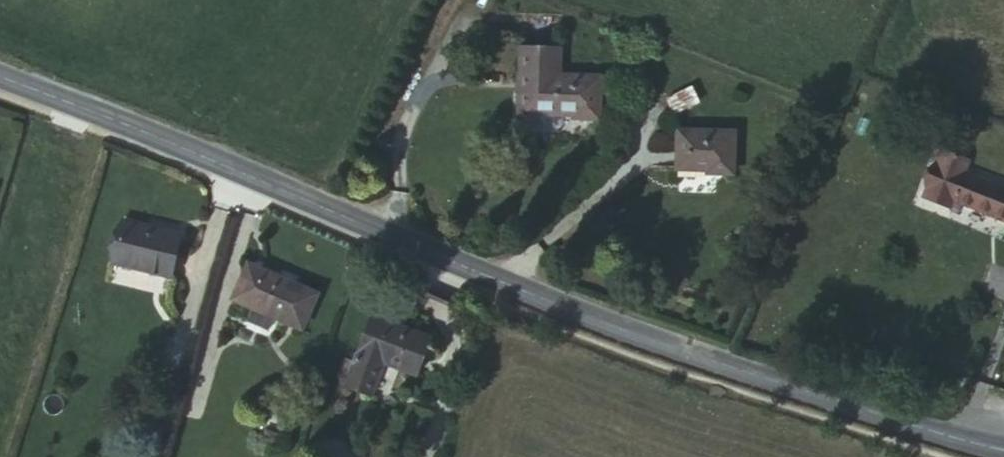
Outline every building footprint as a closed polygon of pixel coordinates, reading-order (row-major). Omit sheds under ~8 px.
[(559,49),(520,48),(519,113),(599,115),(600,77),(559,76),(559,49)] [(691,93),(667,101),(671,115),(697,107),(691,93)] [(781,100),(771,96),(769,100),(778,104),(781,100)] [(678,130),(677,168),(706,170),(714,170),(713,173),(731,174),(734,133),(678,130)] [(1003,220),(1003,188),(963,172),(967,160),(941,150),(926,189),(930,191),(928,198),(949,207),(952,200),(1003,220)] [(122,221),(112,262),(170,276),(181,235),(122,221)] [(318,293),(247,264),(232,300),(253,308),(275,318),(302,330),(312,307),(318,293)] [(327,314),(312,307),(302,330),(318,336),(327,314)] [(275,318),(253,308),(245,326),(267,335),(275,318)] [(414,377),(430,338),(371,313),(343,383),(369,395),(382,363),(414,377)]
